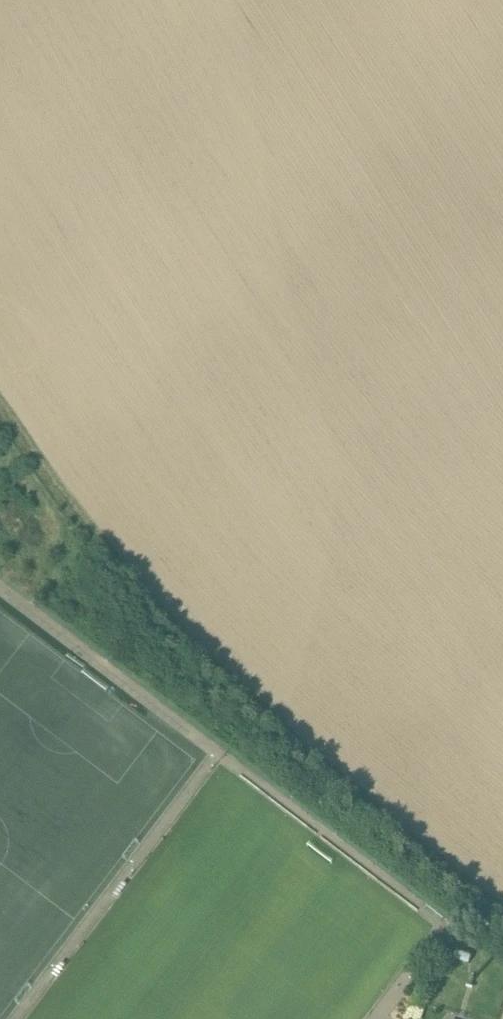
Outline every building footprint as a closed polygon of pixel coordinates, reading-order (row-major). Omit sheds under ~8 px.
[(450,1018),(469,1018),(470,1014),(452,1011),(450,1018)]
